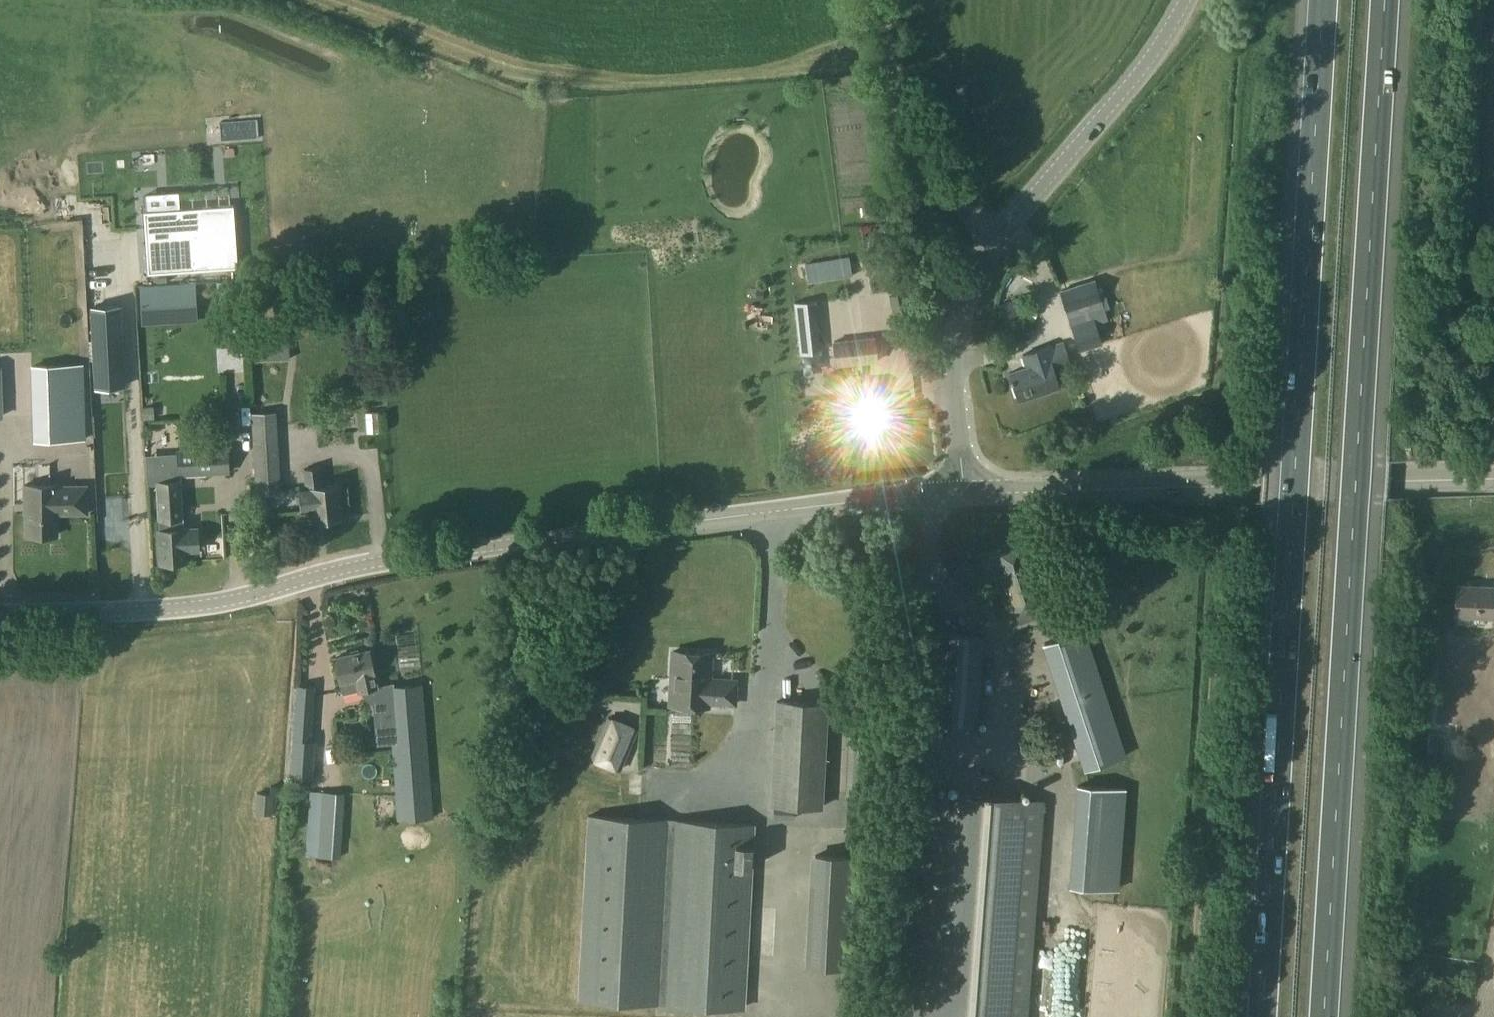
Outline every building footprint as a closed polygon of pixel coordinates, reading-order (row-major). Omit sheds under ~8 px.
[(41,200),(41,214),(71,214),(70,181),(22,183),(23,201),(41,200)] [(237,267),(233,204),(179,208),(178,192),(146,194),(147,210),(143,210),(148,273),(237,267)] [(833,258),(804,262),(808,282),(851,275),(848,255),(833,258)] [(1101,343),(1094,321),(1093,317),(1104,313),(1094,279),(1059,290),(1077,351),(1101,343)] [(221,282),(222,307),(239,305),(238,281),(221,282)] [(182,322),(179,287),(139,289),(142,324),(182,322)] [(793,302),(799,355),(820,353),(814,299),(793,302)] [(123,304),(92,306),(97,386),(128,384),(123,304)] [(254,329),(256,361),(289,359),(287,327),(254,329)] [(875,335),(842,339),(832,340),(835,366),(877,361),(875,335)] [(1049,344),(1022,353),(1026,366),(1009,372),(1018,399),(1059,386),(1051,365),(1068,359),(1062,342),(1050,346),(1049,344)] [(30,366),(33,455),(86,454),(84,364),(30,366)] [(816,395),(817,417),(826,417),(825,395),(816,395)] [(364,431),(376,429),(373,406),(361,408),(364,431)] [(257,517),(265,516),(263,493),(280,492),(276,411),(251,412),(257,517)] [(226,447),(178,450),(180,474),(228,471),(226,447)] [(303,468),(305,488),(297,488),(299,513),(315,512),(316,519),(326,518),(329,522),(335,521),(338,517),(341,516),(337,485),(323,486),(321,466),(303,468)] [(183,528),(182,518),(183,518),(181,480),(155,482),(157,519),(158,519),(158,530),(160,561),(185,560),(185,550),(197,549),(196,528),(183,528)] [(27,499),(27,535),(56,534),(56,513),(87,513),(87,485),(58,485),(58,484),(24,484),(24,499),(27,499)] [(1033,559),(1032,560),(1026,545),(1017,548),(1016,547),(1002,552),(1002,553),(992,556),(996,571),(995,572),(1008,610),(1019,606),(1020,606),(1034,601),(1045,597),(1033,559)] [(1493,616),(1493,604),(1493,587),(1456,585),(1455,614),(1493,616)] [(1085,629),(1044,642),(1086,768),(1125,755),(1085,629)] [(933,633),(926,724),(976,728),(983,637),(933,633)] [(368,650),(335,657),(343,693),(361,689),(361,695),(373,704),(376,744),(391,743),(397,820),(433,817),(422,683),(393,686),(392,682),(377,685),(368,650)] [(708,681),(709,652),(670,651),(668,704),(707,705),(707,701),(733,702),(734,678),(715,678),(715,681),(708,681)] [(312,778),(315,740),(311,740),(315,686),(297,684),(292,738),(290,776),(312,778)] [(770,805),(823,808),(828,702),(775,699),(770,805)] [(640,762),(685,762),(685,717),(665,717),(665,707),(641,707),(641,728),(650,728),(650,725),(663,725),(663,732),(640,732),(640,762)] [(636,729),(608,717),(591,757),(619,769),(636,729)] [(270,785),(269,793),(256,792),(254,814),(276,815),(278,785),(270,785)] [(1077,785),(1070,884),(1117,888),(1125,788),(1077,785)] [(306,855),(319,855),(319,864),(321,864),(322,865),(330,866),(331,856),(341,857),(345,793),(309,790),(309,801),(308,816),(307,832),(306,855)] [(916,1016),(1024,1016),(1025,1000),(1041,800),(933,792),(918,992),(916,1016)] [(771,806),(770,817),(790,818),(791,807),(771,806)] [(744,1009),(754,823),(670,818),(586,814),(576,1000),(660,1004),(744,1009)] [(865,857),(815,855),(809,965),(859,968),(865,857)]
